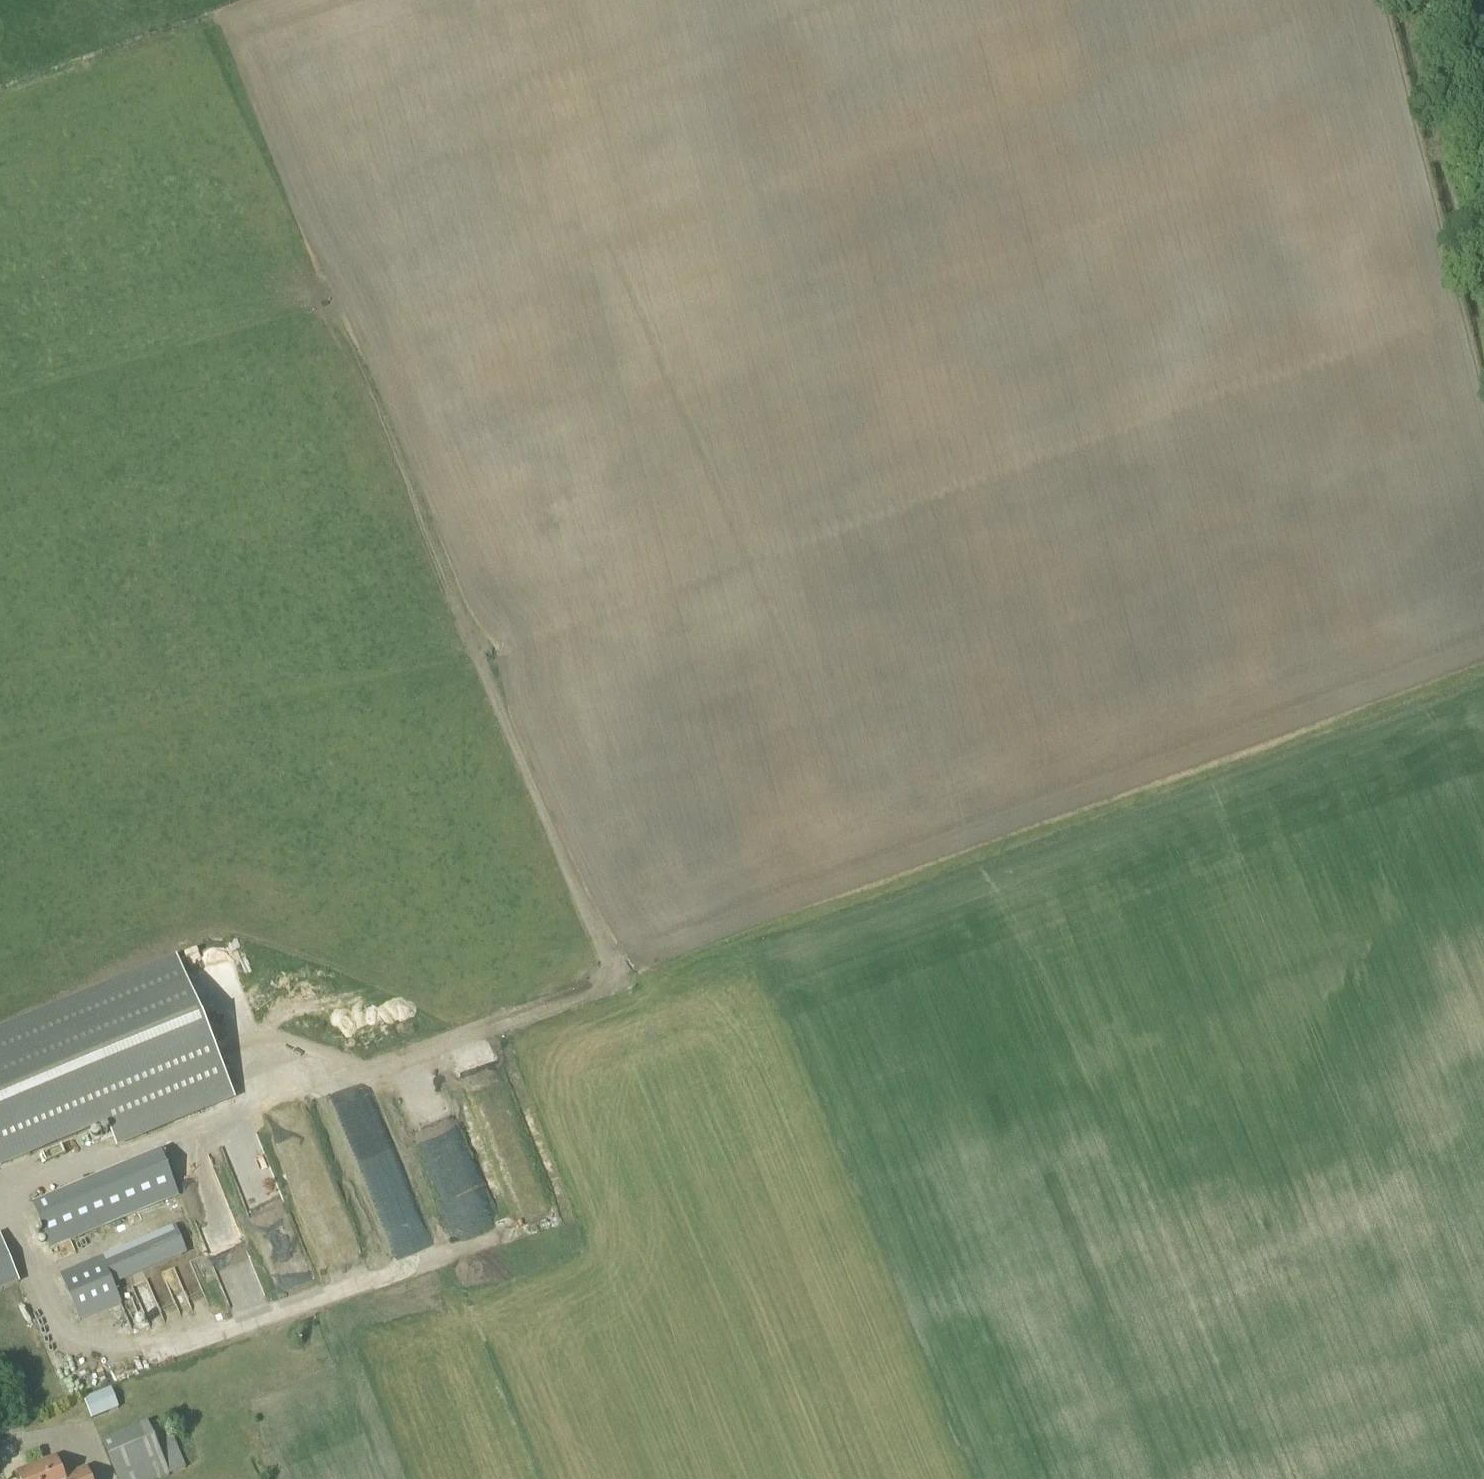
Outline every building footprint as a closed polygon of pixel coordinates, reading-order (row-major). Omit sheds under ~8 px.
[(204,1026),(177,957),(0,1029),(0,1167),(106,1124),(116,1148),(235,1099),(228,1082),(204,1026)] [(111,1234),(144,1221),(140,1212),(179,1195),(161,1151),(31,1205),(50,1250),(108,1225),(111,1234)] [(286,1293),(320,1280),(288,1193),(257,1204),(252,1191),(261,1188),(256,1173),(243,1178),(286,1293)] [(79,1321),(121,1304),(113,1285),(187,1253),(175,1225),(59,1274),(79,1321)] [(19,1283),(0,1236),(0,1291),(19,1283)] [(342,1270),(344,1282),(361,1279),(359,1268),(342,1270)] [(91,1420),(109,1413),(119,1409),(111,1388),(83,1399),(91,1420)] [(165,1419),(149,1426),(147,1423),(100,1442),(116,1478),(163,1478),(170,1476),(170,1475),(186,1468),(165,1419)] [(55,1458),(17,1474),(19,1478),(90,1478),(86,1470),(64,1478),(55,1458)]
